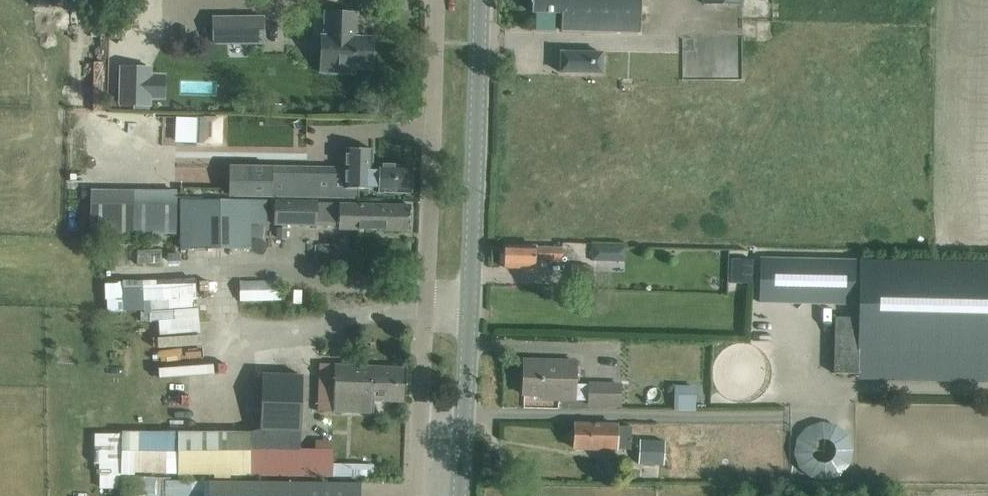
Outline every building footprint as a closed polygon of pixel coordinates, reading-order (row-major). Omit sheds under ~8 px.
[(582,31),(640,33),(640,0),(532,0),(532,13),(562,13),(562,31),(582,31)] [(336,69),(351,69),(371,70),(372,38),(357,38),(358,14),(326,13),(325,36),(322,36),(322,59),(336,60),(336,69)] [(214,19),(214,22),(191,22),(191,31),(190,31),(190,40),(214,40),(214,44),(263,44),(263,18),(214,19)] [(603,53),(581,52),(561,52),(561,73),(602,74),(603,53)] [(154,68),(121,67),(120,108),(153,109),(154,68)] [(348,148),(348,170),(321,170),(320,192),(412,193),(413,167),(382,166),(382,149),(348,148)] [(231,168),(230,194),(320,196),(320,192),(321,170),(231,168)] [(134,190),(134,204),(177,205),(177,191),(134,190)] [(246,199),(193,201),(195,248),(247,246),(246,199)] [(91,234),(176,235),(177,205),(134,204),(91,203),(91,234)] [(412,207),(342,205),(276,203),(275,225),(342,227),(342,222),(360,223),(360,230),(411,231),(412,207)] [(287,229),(277,229),(277,238),(287,238),(287,229)] [(561,247),(525,246),(505,246),(504,268),(534,269),(534,259),(561,260),(561,247)] [(771,342),(774,251),(756,250),(753,341),(771,342)] [(731,259),(729,283),(742,284),(744,259),(731,259)] [(987,377),(987,265),(861,262),(857,373),(987,377)] [(570,280),(589,281),(590,267),(571,266),(570,280)] [(209,281),(124,284),(125,312),(151,311),(151,319),(175,318),(174,308),(200,307),(199,297),(210,296),(209,281)] [(239,303),(279,302),(279,282),(239,283),(239,303)] [(590,405),(610,405),(619,406),(619,384),(574,382),(575,362),(525,361),(524,395),(543,395),(543,399),(590,400),(590,405)] [(334,412),(354,413),(374,414),(375,401),(406,403),(408,368),(336,365),(334,412)] [(263,374),(261,428),(302,430),(304,400),(305,376),(263,374)] [(676,387),(675,412),(697,413),(697,387),(676,387)] [(617,425),(595,425),(575,424),(574,449),(594,450),(630,449),(630,427),(617,427),(617,425)] [(798,428),(800,474),(829,473),(829,460),(848,460),(847,426),(798,428)] [(362,449),(362,434),(319,433),(318,448),(362,449)] [(662,465),(663,441),(640,440),(639,464),(662,465)] [(250,446),(135,443),(134,472),(250,473),(250,478),(333,478),(333,466),(333,451),(250,451),(250,446)] [(348,466),(333,466),(333,478),(333,480),(348,481),(348,466)] [(157,477),(132,478),(133,495),(157,495),(157,477)] [(208,482),(167,481),(166,495),(361,495),(361,484),(208,482)]
